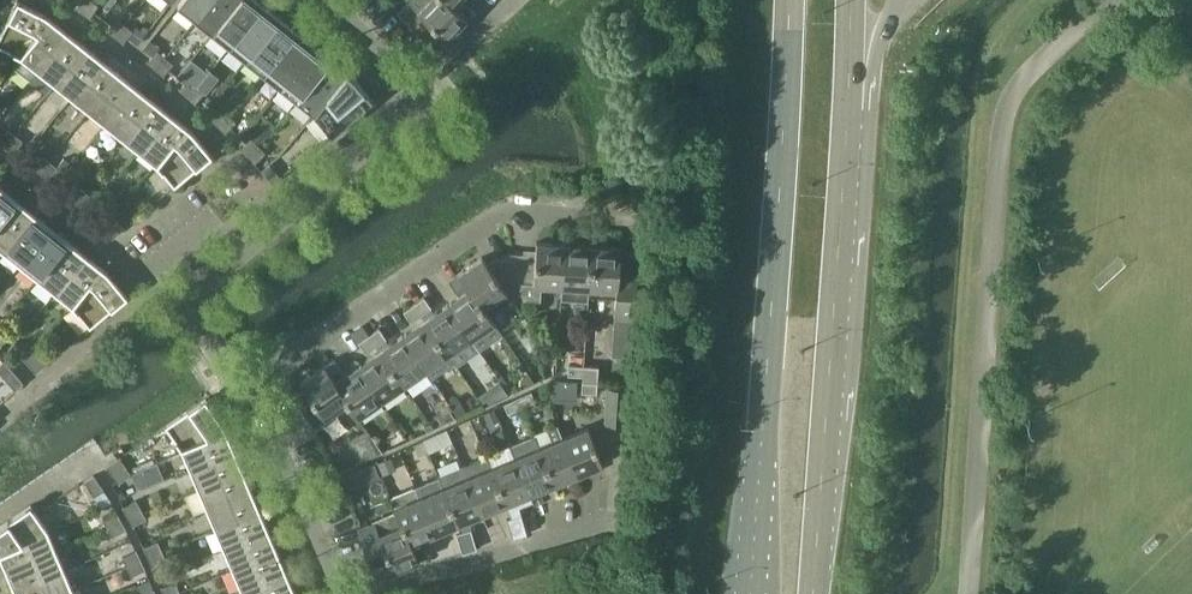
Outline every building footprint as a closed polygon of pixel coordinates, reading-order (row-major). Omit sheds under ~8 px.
[(21,56),(51,18),(46,14),(18,0),(0,36),(0,46),(21,56)] [(90,0),(77,0),(73,6),(81,11),(90,0)] [(91,0),(90,0),(81,11),(90,17),(98,5),(91,0)] [(196,20),(212,0),(182,0),(178,5),(196,20)] [(196,20),(213,34),(240,0),(212,0),(196,20)] [(258,0),(240,0),(213,34),(230,47),(263,4),(258,0)] [(458,10),(453,6),(451,7),(444,0),(407,0),(408,1),(397,12),(429,47),(442,34),(447,38),(466,19),(458,10)] [(466,2),(458,10),(466,19),(474,10),(466,2)] [(280,18),(263,4),(230,47),(247,60),(280,18)] [(30,80),(38,70),(68,32),(51,18),(21,56),(13,66),(30,80)] [(124,24),(116,18),(107,30),(116,36),(124,24)] [(297,31),(280,18),(247,60),(264,74),(297,31)] [(132,31),(124,24),(116,36),(124,42),(132,31)] [(264,74),(281,87),(314,45),(297,31),(264,74)] [(38,70),(55,84),(85,45),(68,32),(38,70)] [(55,84),(72,97),(102,59),(85,45),(55,84)] [(297,100),(330,57),(314,45),(281,87),(273,97),(289,110),(297,100)] [(148,62),(156,69),(166,57),(157,51),(148,62)] [(166,57),(156,69),(163,75),(173,63),(166,57)] [(348,71),(330,57),(297,100),(314,114),(348,71)] [(72,97),(89,110),(119,72),(102,59),(72,97)] [(352,75),(348,71),(314,114),(332,135),(373,99),(355,78),(352,75)] [(89,110),(105,124),(136,86),(119,72),(89,110)] [(180,89),(188,96),(198,85),(190,78),(180,89)] [(198,85),(188,96),(195,103),(205,92),(198,85)] [(105,124),(122,137),(153,99),(136,86),(105,124)] [(122,137),(139,151),(170,113),(153,99),(122,137)] [(211,118),(218,125),(229,115),(222,108),(211,118)] [(156,164),(186,126),(170,113),(139,151),(156,164)] [(235,122),(229,115),(218,125),(225,132),(235,122)] [(189,128),(186,126),(156,164),(157,165),(175,187),(212,155),(193,132),(189,128)] [(6,146),(14,134),(6,129),(0,137),(0,142),(6,146)] [(23,141),(14,134),(6,146),(14,152),(23,141)] [(249,156),(259,146),(252,138),(241,148),(249,156)] [(266,153),(259,146),(249,156),(255,163),(266,153)] [(32,166),(39,172),(49,161),(41,154),(32,166)] [(47,178),(56,167),(49,161),(39,172),(47,178)] [(280,177),(270,164),(262,170),(273,183),(280,177)] [(72,199),(82,188),(74,182),(64,193),(72,199)] [(17,200),(1,186),(0,187),(0,221),(17,200)] [(90,195),(82,188),(72,199),(80,206),(90,195)] [(4,251),(34,213),(17,200),(0,221),(0,248),(4,251)] [(4,251),(21,265),(51,227),(34,213),(4,251)] [(100,222),(106,230),(118,220),(111,213),(100,222)] [(118,220),(106,230),(113,238),(124,228),(118,220)] [(21,265),(38,278),(68,240),(51,227),(21,265)] [(38,278),(55,291),(85,253),(68,240),(38,278)] [(543,284),(562,286),(565,244),(537,242),(536,255),(511,254),(521,289),(524,300),(541,302),(543,284)] [(562,286),(590,288),(593,246),(565,244),(562,286)] [(621,248),(593,246),(590,288),(616,290),(614,318),(635,320),(638,274),(619,273),(621,248)] [(102,267),(85,253),(55,291),(72,305),(102,267)] [(509,297),(521,289),(511,254),(490,268),(483,257),(458,274),(465,284),(468,289),(470,288),(483,307),(484,307),(506,292),(509,297)] [(106,271),(102,267),(72,305),(90,327),(128,296),(110,274),(106,271)] [(501,332),(484,307),(483,307),(470,288),(468,289),(465,284),(458,274),(449,280),(460,295),(447,304),(472,338),(478,347),(501,332)] [(415,304),(422,314),(431,307),(424,297),(415,304)] [(415,304),(404,311),(411,321),(422,314),(415,304)] [(425,319),(450,353),(456,362),(478,347),(472,338),(447,304),(435,312),(425,319)] [(450,353),(425,319),(403,334),(427,369),(433,378),(456,362),(450,353)] [(3,327),(0,330),(0,345),(10,335),(3,327)] [(370,335),(377,345),(386,338),(379,328),(370,335)] [(404,385),(427,369),(403,334),(380,350),(404,385)] [(359,342),(366,352),(377,345),(370,335),(359,342)] [(23,356),(29,364),(41,355),(34,347),(23,356)] [(381,401),(404,385),(380,350),(370,357),(357,366),(381,401)] [(47,362),(41,355),(29,364),(36,372),(47,362)] [(333,376),(342,370),(334,359),(325,366),(333,376)] [(4,361),(0,366),(0,371),(15,389),(22,383),(4,361)] [(568,375),(583,376),(584,366),(569,365),(568,375)] [(294,395),(308,419),(314,431),(328,421),(325,416),(346,402),(348,401),(334,381),(336,380),(333,376),(325,366),(301,382),(305,388),(294,395)] [(348,401),(346,402),(357,417),(381,401),(357,366),(345,374),(342,370),(333,376),(336,380),(334,381),(348,401)] [(584,366),(583,376),(598,377),(599,367),(584,366)] [(597,393),(598,377),(583,376),(582,392),(597,393)] [(480,396),(485,406),(503,397),(498,387),(480,396)] [(630,388),(619,388),(607,387),(604,423),(627,425),(630,388)] [(531,391),(518,397),(522,407),(536,401),(531,391)] [(449,403),(457,415),(466,410),(458,397),(449,403)] [(508,413),(522,407),(518,397),(504,404),(508,413)] [(166,426),(181,449),(226,430),(224,425),(222,422),(219,418),(206,398),(166,426)] [(489,425),(499,420),(494,408),(484,413),(489,425)] [(555,484),(578,474),(563,438),(558,425),(547,429),(552,442),(540,447),(539,448),(555,484)] [(588,427),(563,438),(578,474),(603,464),(588,427)] [(439,432),(445,445),(453,442),(447,428),(439,432)] [(235,449),(226,430),(181,449),(182,450),(190,468),(235,449)] [(370,432),(375,444),(359,450),(356,452),(361,462),(379,453),(383,452),(370,432)] [(555,484),(539,448),(540,447),(535,435),(510,446),(515,458),(530,494),(555,484)] [(190,468),(198,488),(243,469),(235,449),(190,468)] [(507,504),(508,503),(493,467),(492,467),(487,455),(463,465),(483,513),(507,504)] [(391,457),(378,462),(383,475),(396,469),(391,457)] [(120,458),(107,466),(119,483),(131,474),(120,458)] [(515,458),(493,467),(508,503),(507,504),(512,518),(522,515),(519,507),(533,501),(530,494),(515,458)] [(163,479),(156,462),(131,473),(138,490),(163,479)] [(381,477),(375,463),(363,468),(369,482),(381,477)] [(471,518),(483,513),(463,465),(439,476),(459,523),(458,524),(462,532),(471,529),(471,518)] [(198,488),(207,508),(251,489),(243,469),(198,488)] [(95,496),(104,490),(94,475),(85,481),(95,496)] [(458,524),(459,523),(439,476),(415,487),(435,533),(458,524)] [(394,508),(396,512),(401,524),(403,523),(419,560),(429,556),(422,539),(435,533),(415,487),(391,497),(395,507),(394,508)] [(207,508),(215,528),(260,509),(251,489),(207,508)] [(142,511),(136,500),(124,507),(129,517),(142,511)] [(48,529),(45,526),(31,505),(0,526),(0,550),(48,529)] [(268,529),(260,509),(215,528),(224,548),(268,529)] [(103,518),(107,526),(120,520),(116,511),(103,518)] [(142,511),(129,517),(133,525),(146,519),(142,511)] [(375,574),(391,568),(392,571),(419,560),(403,523),(401,524),(396,512),(358,527),(375,574)] [(507,519),(510,529),(524,525),(522,515),(512,518),(507,519)] [(113,536),(125,529),(120,520),(107,526),(113,536)] [(527,535),(524,525),(510,529),(513,539),(527,535)] [(48,529),(0,550),(0,556),(6,570),(56,549),(50,534),(48,529)] [(277,549),(268,529),(224,548),(232,568),(277,549)] [(457,534),(460,543),(474,539),(471,529),(462,532),(457,534)] [(474,539),(460,543),(462,553),(477,549),(474,539)] [(144,547),(148,556),(162,550),(158,541),(144,547)] [(64,569),(56,549),(6,570),(14,590),(64,569)] [(285,569),(277,549),(232,568),(240,588),(285,569)] [(166,560),(162,550),(148,556),(153,566),(166,560)] [(123,557),(127,565),(140,559),(136,551),(123,557)] [(145,569),(140,559),(127,565),(131,575),(145,569)] [(14,590),(16,593),(60,593),(73,589),(64,569),(14,590)] [(243,593),(281,593),(294,589),(285,569),(240,588),(243,593)] [(140,593),(155,593),(150,580),(136,585),(140,593)] [(165,593),(173,593),(179,591),(175,582),(162,587),(165,593)]
